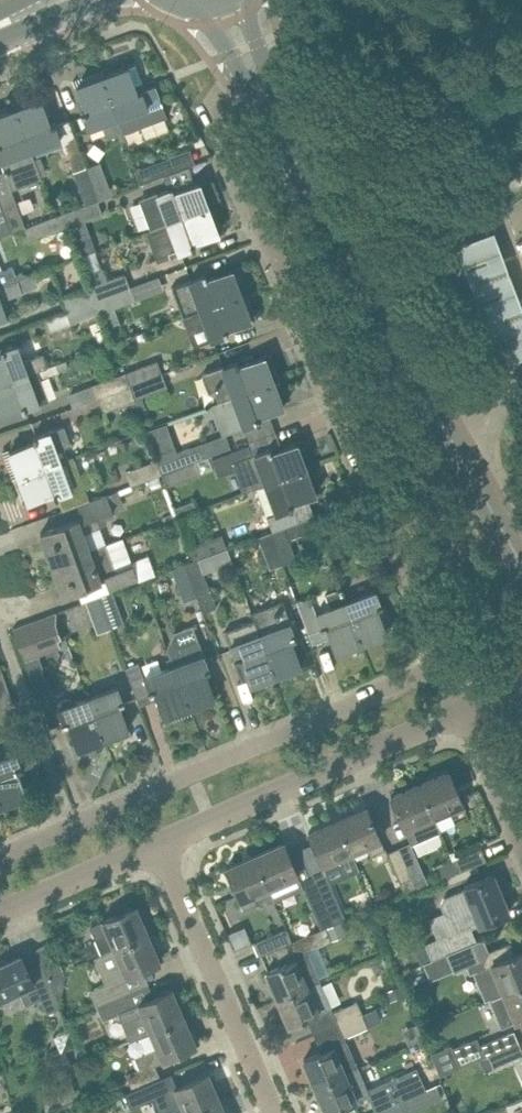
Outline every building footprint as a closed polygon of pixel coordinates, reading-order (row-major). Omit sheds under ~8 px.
[(136,64),(125,68),(103,76),(119,117),(117,118),(122,132),(146,123),(167,116),(155,84),(137,91),(135,84),(142,81),(136,64)] [(76,86),(79,92),(86,110),(80,112),(87,130),(117,118),(119,117),(103,76),(76,86)] [(41,99),(16,108),(25,133),(30,147),(62,136),(56,121),(51,123),(41,99)] [(10,188),(41,177),(30,147),(25,133),(16,108),(0,114),(0,162),(10,188)] [(167,156),(135,168),(140,183),(173,171),(167,156)] [(100,199),(112,194),(100,161),(87,165),(100,199)] [(87,165),(73,170),(72,170),(84,203),(97,199),(100,199),(87,165)] [(156,192),(140,197),(145,211),(151,227),(204,207),(208,206),(198,181),(194,182),(177,189),(175,184),(172,185),(156,192)] [(24,225),(13,193),(0,197),(0,201),(12,232),(23,228),(25,227),(24,225)] [(97,199),(84,203),(65,210),(70,226),(71,225),(77,243),(89,239),(83,220),(102,213),(97,199)] [(0,201),(0,237),(12,232),(0,201)] [(151,228),(145,230),(149,240),(154,239),(162,260),(192,249),(196,248),(194,243),(218,233),(208,206),(204,207),(151,227),(151,228)] [(70,226),(65,210),(24,225),(25,227),(23,228),(28,241),(70,226)] [(453,249),(500,369),(521,360),(521,318),(490,235),(453,249)] [(89,239),(77,243),(82,255),(94,251),(96,250),(92,238),(89,239)] [(17,278),(13,267),(0,271),(0,284),(17,278)] [(207,277),(205,272),(172,285),(183,315),(219,301),(241,293),(231,268),(207,277)] [(97,297),(129,285),(124,272),(92,284),(97,297)] [(22,291),(17,278),(0,284),(0,299),(22,291)] [(97,297),(92,284),(79,289),(61,295),(66,309),(97,297)] [(116,305),(135,298),(129,285),(97,297),(102,311),(116,305)] [(183,315),(188,327),(205,321),(212,340),(228,334),(226,329),(251,320),(241,293),(219,301),(183,315)] [(97,297),(66,309),(70,322),(102,311),(97,297)] [(116,305),(102,311),(107,325),(121,320),(116,305)] [(0,348),(2,354),(0,354),(0,383),(37,369),(37,368),(46,365),(41,352),(22,359),(16,343),(0,348)] [(221,365),(202,373),(208,390),(214,388),(219,400),(273,379),(264,355),(255,358),(253,353),(221,365)] [(124,371),(129,384),(161,372),(157,359),(124,371)] [(6,411),(21,405),(23,411),(39,405),(38,403),(49,400),(37,369),(0,383),(0,413),(6,411)] [(98,395),(129,384),(124,371),(93,383),(98,395)] [(141,395),(166,386),(161,372),(129,384),(138,407),(144,405),(141,395)] [(273,379),(219,400),(219,401),(222,409),(213,412),(221,434),(226,433),(244,426),(270,417),(269,412),(283,407),(273,379)] [(98,395),(103,410),(120,403),(124,413),(138,407),(129,384),(98,395)] [(63,424),(32,435),(34,440),(10,450),(19,475),(60,460),(55,449),(70,443),(63,424)] [(249,444),(212,458),(216,467),(219,475),(238,468),(245,488),(245,489),(265,482),(301,469),(306,467),(296,442),(291,444),(281,447),(280,443),(254,453),(253,453),(249,444)] [(194,460),(190,447),(176,452),(170,454),(157,459),(162,471),(194,460)] [(29,502),(40,497),(54,492),(56,497),(72,491),(68,481),(81,476),(73,456),(60,461),(60,460),(19,475),(29,502)] [(162,471),(157,459),(140,465),(144,478),(162,471)] [(194,460),(162,471),(167,485),(199,473),(194,460)] [(301,469),(265,482),(277,513),(266,517),(271,530),(272,530),(309,517),(302,498),(316,493),(306,467),(301,469)] [(81,517),(73,520),(40,532),(52,563),(105,543),(99,527),(96,517),(113,511),(106,494),(77,505),(81,517)] [(198,506),(193,495),(173,503),(177,514),(198,506)] [(344,504),(311,516),(317,530),(328,525),(349,518),(344,504)] [(309,517),(272,530),(277,543),(284,563),(296,558),(289,539),(317,530),(311,516),(309,517)] [(270,530),(257,535),(269,568),(284,563),(277,543),(272,530),(271,530),(270,530)] [(199,559),(228,548),(223,531),(188,544),(193,559),(199,557),(199,559)] [(105,543),(52,563),(63,594),(75,590),(79,602),(84,600),(98,595),(111,590),(138,580),(154,575),(147,553),(131,559),(123,537),(105,543)] [(199,557),(193,559),(184,563),(196,594),(202,611),(216,606),(199,559),(199,557)] [(196,594),(184,563),(172,567),(182,598),(196,594)] [(325,594),(331,607),(315,613),(321,628),(326,627),(335,651),(361,642),(357,631),(346,601),(341,588),(325,594)] [(110,627),(123,622),(111,590),(98,595),(110,627)] [(376,590),(346,601),(357,631),(361,642),(387,632),(378,607),(382,606),(376,590)] [(110,627),(98,595),(84,600),(96,632),(110,627)] [(283,599),(251,611),(254,619),(275,674),(301,664),(292,639),(297,637),(283,599)] [(49,613),(33,619),(13,627),(25,659),(60,646),(49,613)] [(275,674),(254,619),(223,630),(229,645),(233,657),(235,660),(240,658),(249,683),(275,674)] [(180,651),(170,654),(174,666),(185,697),(189,706),(215,696),(212,687),(206,671),(211,669),(210,666),(205,654),(203,655),(198,640),(179,647),(180,651)] [(138,664),(126,669),(139,703),(151,699),(149,693),(154,691),(163,715),(189,706),(185,697),(174,666),(170,655),(167,668),(143,677),(138,664)] [(14,704),(1,669),(0,670),(0,708),(0,709),(14,704)] [(125,701),(119,686),(88,698),(103,738),(129,728),(120,703),(125,701)] [(63,725),(68,723),(77,747),(103,738),(88,698),(58,709),(62,721),(63,725)] [(0,758),(0,804),(27,794),(24,785),(29,783),(23,768),(37,762),(28,738),(26,738),(12,743),(15,753),(0,758)] [(449,770),(445,772),(420,783),(434,816),(449,809),(452,814),(465,808),(449,770)] [(434,816),(420,783),(391,796),(410,840),(411,843),(440,830),(434,816)] [(389,857),(367,806),(338,818),(352,851),(366,845),(374,863),(389,857)] [(352,851),(338,818),(308,831),(324,868),(339,862),(337,857),(352,851)] [(410,840),(398,846),(416,888),(427,883),(411,843),(410,840)] [(284,842),(255,854),(257,859),(269,887),(285,880),(287,885),(300,879),(293,862),(284,842)] [(398,846),(386,851),(404,893),(416,888),(398,846)] [(457,870),(486,859),(481,847),(452,857),(457,870)] [(255,854),(226,867),(244,909),(252,905),(258,903),(262,904),(274,899),(269,887),(257,859),(255,854)] [(326,872),(314,877),(328,911),(333,923),(344,918),(330,882),(326,872)] [(451,915),(457,929),(470,924),(471,928),(480,924),(488,921),(509,912),(493,873),(488,875),(472,882),(464,885),(465,888),(443,897),(440,903),(444,912),(451,915)] [(314,877),(301,883),(315,916),(328,911),(314,877)] [(149,934),(136,905),(89,925),(98,946),(102,954),(149,934)] [(341,921),(325,927),(329,936),(330,938),(345,932),(341,921)] [(446,953),(475,941),(471,928),(470,924),(457,929),(424,942),(431,959),(446,953)] [(282,964),(266,971),(278,999),(286,995),(319,981),(306,951),(331,940),(330,938),(329,936),(325,927),(289,941),(275,948),(282,964)] [(274,934),(253,942),(258,954),(275,948),(289,941),(285,929),(274,934)] [(102,954),(96,957),(107,982),(89,989),(96,1005),(124,993),(118,979),(160,961),(149,934),(102,954)] [(476,970),(481,983),(488,998),(490,998),(493,996),(521,984),(521,950),(519,951),(511,954),(508,946),(503,943),(489,949),(484,937),(475,941),(446,953),(454,971),(470,965),(471,966),(473,971),(476,970)] [(64,970),(60,962),(51,942),(35,948),(41,962),(49,976),(64,970)] [(4,999),(21,991),(27,1004),(42,997),(49,1013),(62,1007),(49,976),(41,962),(28,968),(21,954),(0,964),(0,990),(4,999)] [(286,995),(278,999),(289,1025),(297,1021),(309,1016),(330,1006),(319,981),(286,995)] [(493,996),(490,998),(501,1026),(511,1022),(511,1023),(521,1019),(521,984),(493,996)] [(390,1000),(403,994),(399,985),(386,992),(390,1000)] [(102,1018),(118,1012),(131,1039),(151,1030),(152,1031),(184,1017),(172,989),(130,1007),(124,993),(96,1005),(102,1018)] [(338,1024),(362,1014),(357,1000),(332,1011),(338,1024)] [(376,1021),(371,1010),(362,1014),(338,1024),(343,1035),(376,1021)] [(158,1046),(135,1057),(140,1068),(127,1073),(134,1088),(160,1077),(154,1063),(196,1044),(184,1017),(152,1031),(158,1046)] [(514,1030),(479,1043),(483,1055),(489,1053),(489,1054),(518,1042),(514,1030)] [(349,1040),(335,1045),(324,1050),(304,1059),(315,1086),(359,1066),(349,1040)] [(493,1065),(521,1053),(521,1052),(518,1042),(489,1054),(493,1065)] [(74,1067),(66,1047),(37,1057),(45,1078),(74,1067)] [(315,1086),(327,1112),(368,1094),(375,1111),(403,1100),(426,1090),(418,1067),(368,1088),(359,1066),(315,1086)] [(134,1088),(140,1102),(156,1096),(163,1112),(191,1112),(221,1100),(208,1072),(166,1090),(160,1077),(134,1088)] [(70,1078),(54,1083),(59,1097),(75,1092),(70,1078)] [(221,1100),(191,1112),(226,1112),(221,1100)] [(403,1100),(375,1111),(376,1112),(404,1112),(408,1111),(403,1100)]
